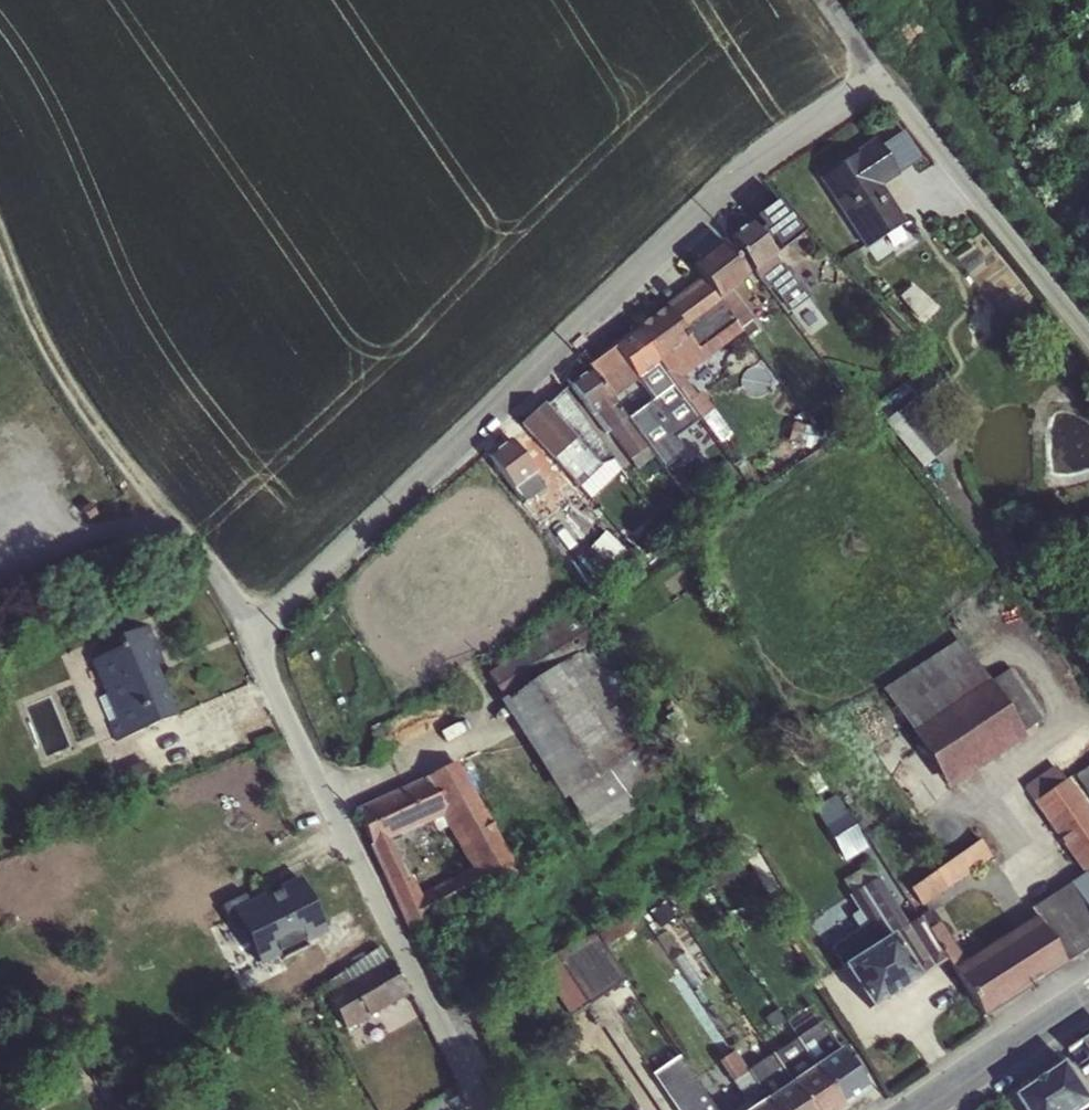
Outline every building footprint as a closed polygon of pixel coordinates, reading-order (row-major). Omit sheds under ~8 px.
[(823,173),(868,245),(910,220),(886,181),(926,157),(905,123),(823,173)] [(593,365),(571,384),(635,457),(646,458),(647,439),(668,463),(684,449),(677,441),(713,409),(715,372),(727,361),(728,346),(741,334),(702,332),(702,344),(686,326),(696,317),(754,320),(763,330),(764,307),(778,295),(813,335),(828,322),(829,306),(782,253),(810,229),(782,198),(770,197),(720,241),(703,240),(702,270),(593,366),(593,365)] [(914,285),(904,294),(921,313),(931,303),(914,285)] [(593,497),(628,464),(558,390),(523,422),(593,497)] [(892,419),(923,463),(938,453),(907,408),(892,419)] [(491,452),(523,500),(547,484),(515,436),(491,452)] [(109,730),(172,721),(158,625),(120,630),(123,649),(98,652),(109,730)] [(887,681),(945,785),(1030,738),(1025,729),(1044,719),(1014,666),(989,679),(966,637),(887,681)] [(508,693),(585,835),(654,798),(602,702),(618,693),(594,647),(508,693)] [(468,757),(357,804),(407,922),(518,875),(468,757)] [(1079,770),(1088,788),(1088,764),(1079,770)] [(1080,795),(1053,765),(1023,787),(1080,875),(1030,910),(1032,918),(1065,966),(1088,951),(1088,809),(1080,795)] [(841,791),(817,804),(848,859),(871,845),(841,791)] [(984,834),(913,888),(925,904),(996,851),(984,834)] [(284,951),(330,931),(304,872),(226,906),(233,924),(220,929),(244,985),(290,965),(284,951)] [(946,962),(929,929),(919,917),(909,923),(877,878),(847,896),(862,924),(829,948),(868,1012),(946,962)] [(1065,966),(1032,918),(965,960),(939,921),(929,929),(946,962),(982,1017),(1065,966)] [(570,1013),(627,980),(598,930),(541,963),(570,1013)] [(330,997),(349,1028),(412,989),(384,944),(341,971),(350,985),(330,997)] [(794,1039),(845,1109),(868,1095),(809,1004),(783,1020),(774,1009),(763,1017),(773,1031),(785,1024),(794,1039)] [(357,1043),(411,1024),(404,1005),(350,1024),(357,1043)] [(794,1039),(772,1054),(808,1109),(844,1109),(845,1109),(794,1039)] [(1085,1071),(1088,1069),(1088,1040),(1073,1048),(1085,1071)] [(747,1072),(733,1052),(717,1063),(743,1104),(734,1109),(773,1109),(747,1072)] [(773,1109),(808,1109),(772,1054),(747,1072),(773,1109)] [(678,1058),(651,1075),(675,1109),(714,1109),(678,1058)] [(1018,1101),(1024,1109),(1088,1109),(1088,1095),(1070,1067),(1018,1101)]
